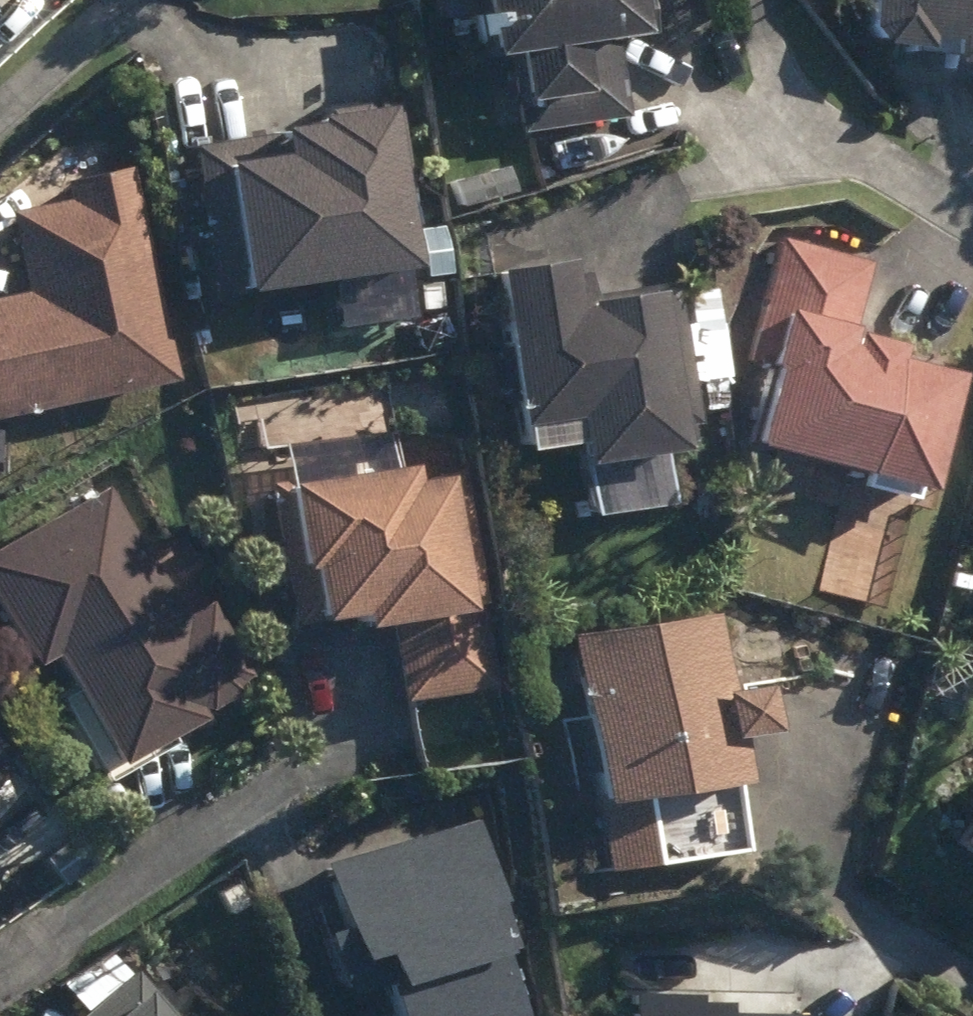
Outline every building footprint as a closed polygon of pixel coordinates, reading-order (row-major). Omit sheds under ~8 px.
[(505,48),(515,128),(624,115),(614,31),(632,28),(628,0),(469,0),(476,52),(505,48)] [(872,41),(918,46),(919,36),(942,38),(940,60),(945,60),(944,70),(972,73),(972,0),(859,0),(856,24),(872,41)] [(393,99),(302,111),(303,120),(268,125),(269,133),(189,143),(210,296),(237,292),(236,286),(415,262),(393,99)] [(501,165),(446,180),(453,205),(509,190),(501,165)] [(172,380),(128,167),(62,181),(67,199),(7,211),(23,291),(0,296),(0,415),(172,380)] [(891,340),(849,329),(868,258),(863,257),(776,234),(741,361),(764,367),(744,441),(916,487),(948,369),(888,353),(891,340)] [(510,419),(567,412),(573,456),(573,459),(675,446),(671,421),(689,418),(670,282),(576,295),(576,301),(564,302),(558,257),(489,268),(510,419)] [(687,314),(683,314),(689,382),(715,380),(707,288),(685,291),(687,314)] [(459,470),(403,478),(401,465),(266,484),(286,624),(347,615),(349,627),(385,621),(396,699),(490,686),(459,470)] [(45,651),(67,690),(55,696),(95,769),(191,716),(188,710),(185,705),(195,707),(225,690),(228,680),(239,674),(197,596),(170,610),(101,485),(0,542),(0,617),(26,663),(45,651)] [(754,681),(723,686),(712,609),(566,629),(598,869),(739,849),(730,781),(735,780),(729,734),(760,728),(754,681)] [(948,843),(972,859),(972,805),(948,843)] [(381,1015),(508,1015),(505,1005),(505,1004),(523,998),(493,897),(471,820),(349,855),(322,863),(340,926),(319,931),(336,991),(371,981),(381,1015)] [(75,841),(63,851),(76,868),(89,858),(75,841)] [(215,889),(225,911),(243,903),(233,881),(215,889)] [(133,971),(74,1015),(169,1015),(133,971)] [(800,1012),(718,1009),(719,999),(692,998),(693,994),(625,992),(625,1015),(800,1015),(800,1012)]
